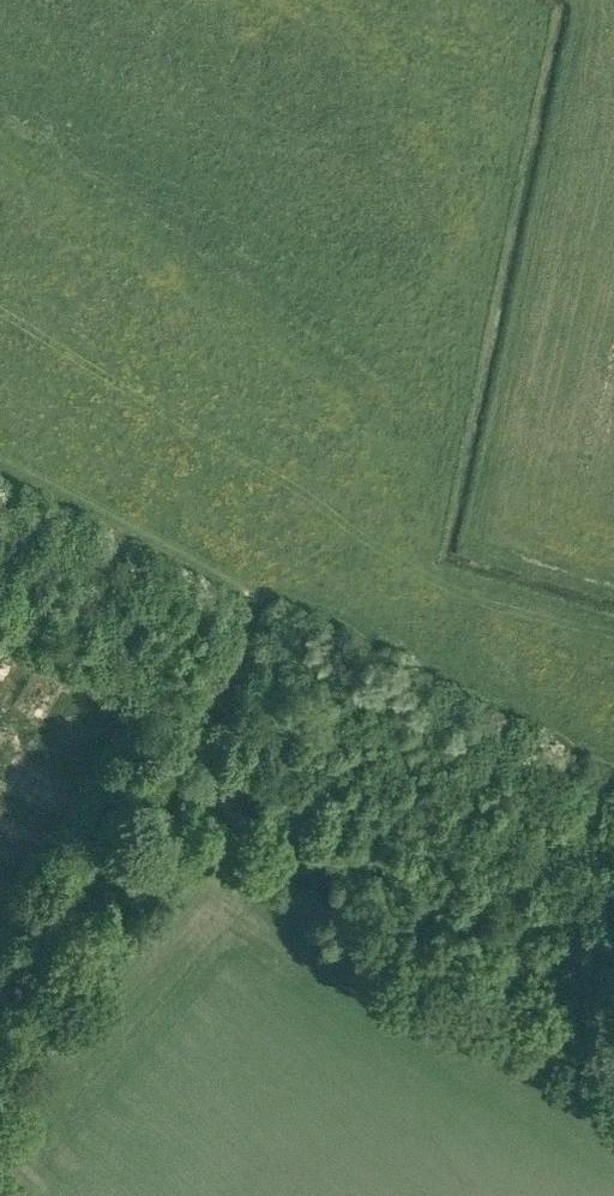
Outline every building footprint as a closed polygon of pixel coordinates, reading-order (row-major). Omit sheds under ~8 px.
[(10,688),(26,651),(0,640),(0,684),(10,688)]
